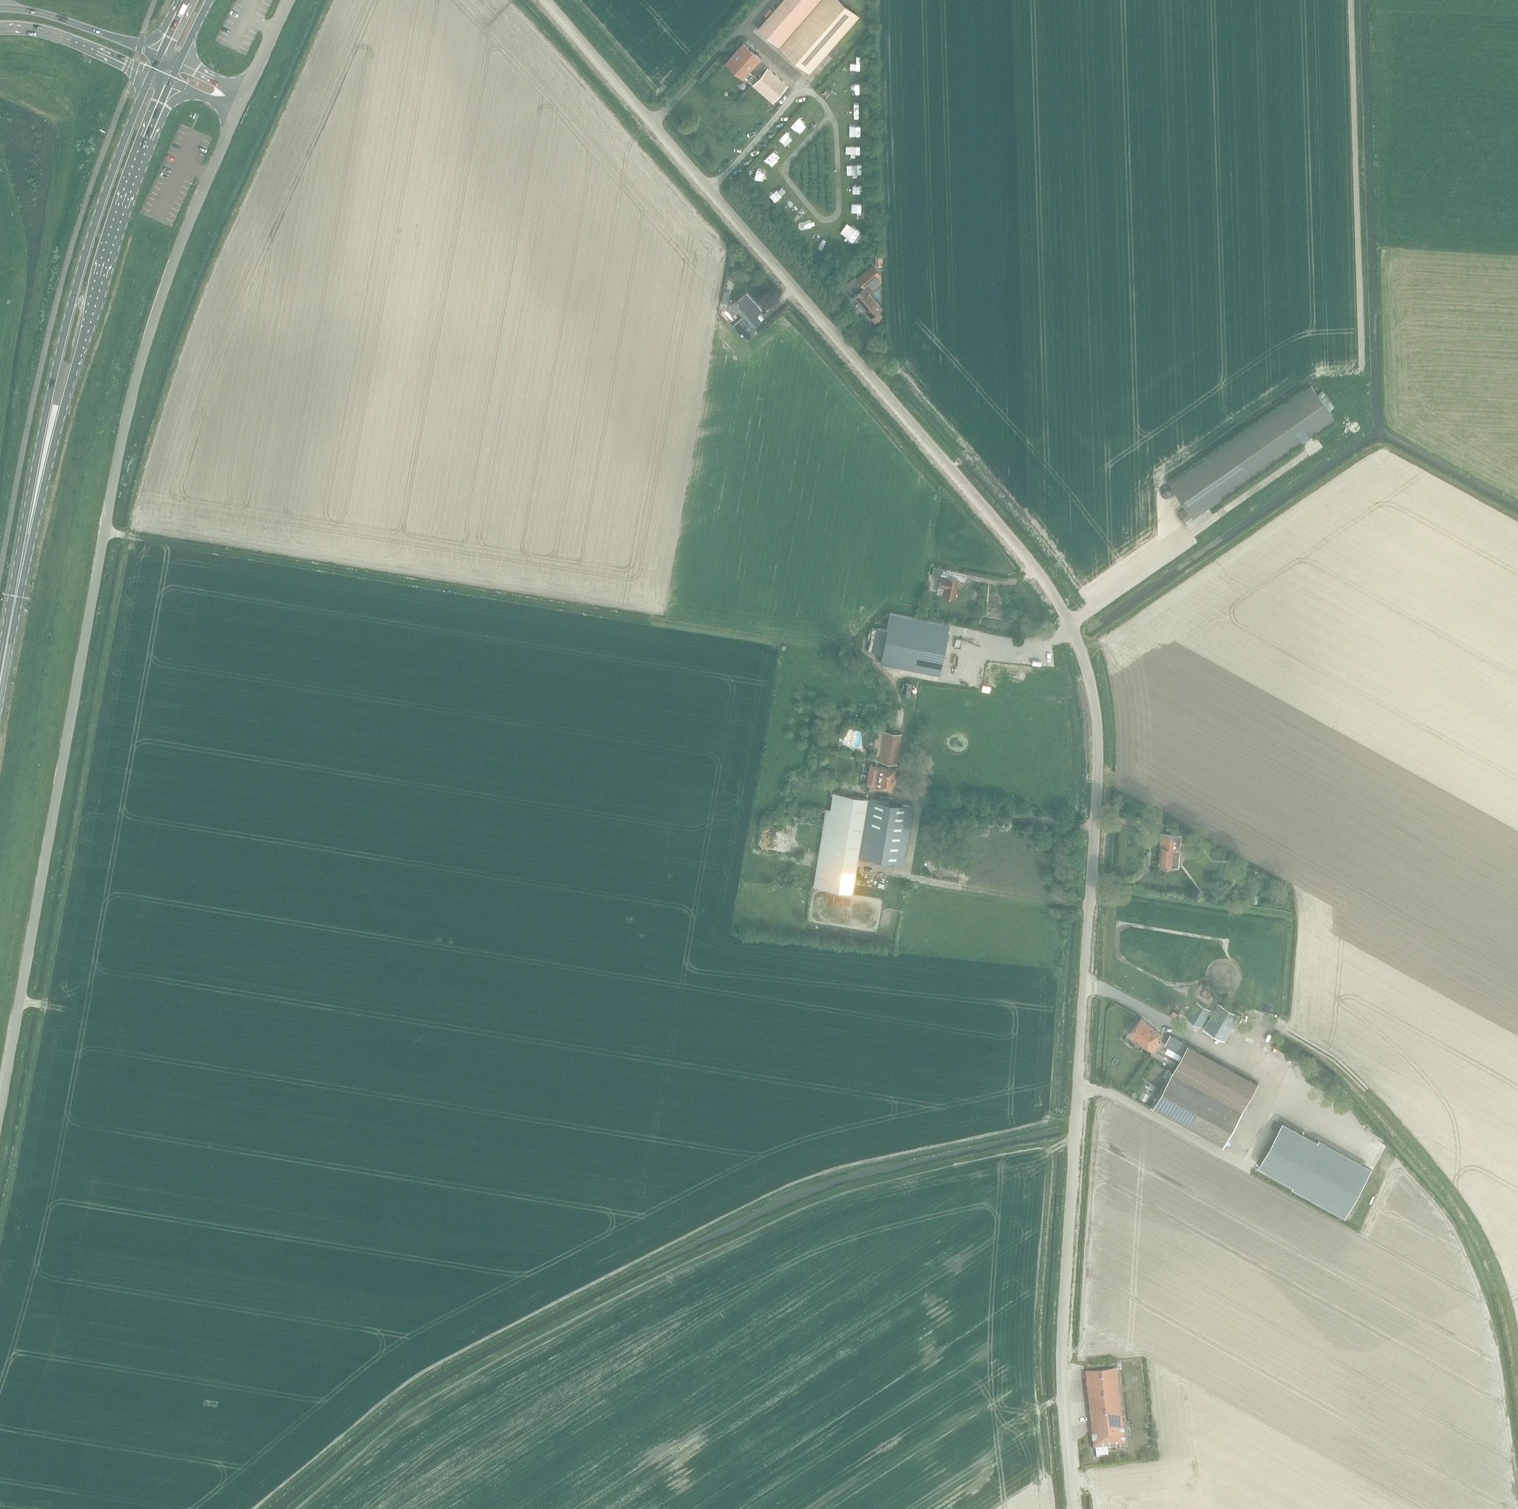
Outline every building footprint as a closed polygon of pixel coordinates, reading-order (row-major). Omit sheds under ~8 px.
[(809,73),(859,15),(841,0),(781,0),(757,28),(809,73)] [(725,63),(742,78),(760,57),(743,42),(725,63)] [(752,83),(775,102),(789,86),(766,66),(757,75),(758,76),(752,83)] [(869,282),(874,288),(881,282),(880,274),(872,265),(857,278),(864,286),(869,282)] [(872,317),(876,321),(882,316),(878,311),(882,308),(868,292),(872,290),(867,284),(852,297),(871,318),(872,317)] [(879,302),(884,297),(874,288),(870,292),(879,302)] [(746,320),(752,328),(762,319),(757,313),(759,311),(744,293),(734,302),(748,319),(746,320)] [(739,329),(748,339),(755,333),(747,323),(739,329)] [(1178,513),(1185,523),(1335,419),(1311,385),(1170,484),(1186,507),(1178,513)] [(958,579),(965,580),(966,573),(946,569),(945,573),(941,572),(938,586),(939,586),(937,592),(943,593),(943,594),(955,597),(958,579)] [(881,663),(939,674),(949,625),(890,613),(881,663)] [(1012,636),(1013,645),(1025,644),(1024,634),(1012,636)] [(871,759),(896,763),(901,732),(876,729),(871,759)] [(867,785),(892,790),(895,767),(870,763),(867,785)] [(857,854),(903,862),(912,804),(833,791),(830,808),(826,807),(813,884),(851,890),(857,854)] [(1161,865),(1178,867),(1181,834),(1161,832),(1160,847),(1162,847),(1161,865)] [(1211,1009),(1197,1000),(1187,1018),(1201,1026),(1202,1025),(1204,1026),(1209,1018),(1206,1017),(1211,1009)] [(1240,1015),(1220,1002),(1204,1028),(1225,1040),(1240,1015)] [(1130,1032),(1153,1051),(1160,1042),(1156,1038),(1160,1034),(1141,1019),(1130,1032)] [(1166,1046),(1181,1055),(1187,1044),(1172,1035),(1166,1046)] [(1153,1107),(1223,1146),(1258,1082),(1188,1043),(1153,1107)] [(1149,1076),(1144,1084),(1153,1089),(1157,1080),(1149,1076)] [(1371,1169),(1283,1121),(1258,1165),(1347,1214),(1371,1169)] [(1098,1456),(1110,1455),(1109,1449),(1126,1447),(1118,1371),(1087,1375),(1095,1450),(1097,1450),(1098,1456)]
